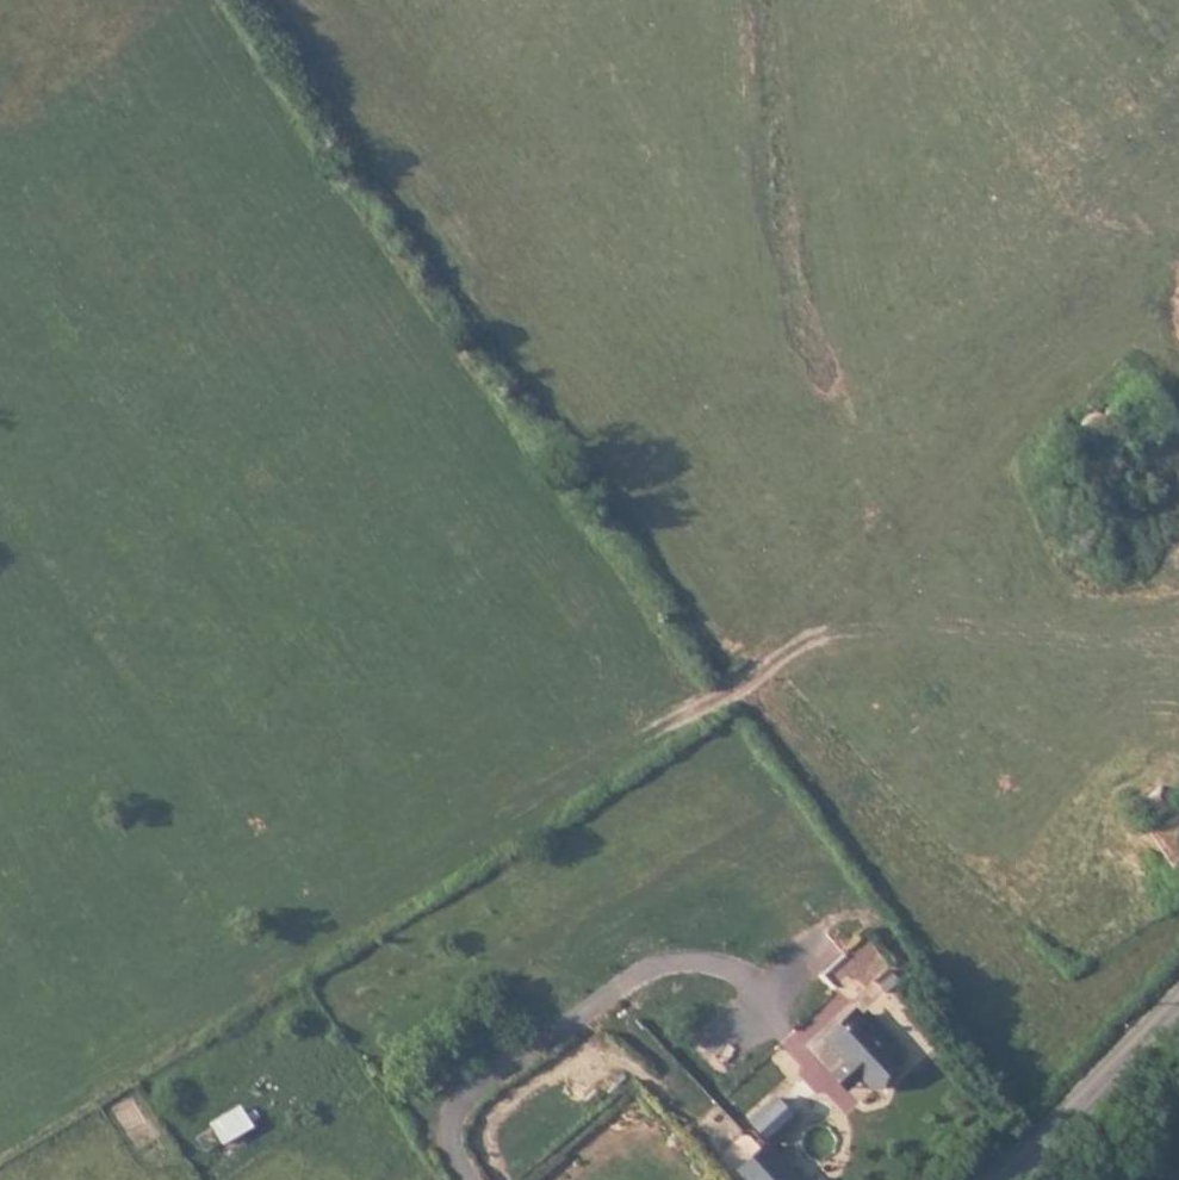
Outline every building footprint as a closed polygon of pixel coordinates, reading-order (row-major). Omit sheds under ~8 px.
[(1176,885),(1178,884),(1178,803),(1167,802),(1155,790),(1140,801),(1144,817),(1140,840),(1176,885)] [(852,988),(844,993),(884,1039),(891,1033),(852,988)] [(884,1039),(844,993),(817,1016),(833,1035),(848,1053),(860,1068),(889,1045),(884,1039)] [(848,1053),(833,1035),(816,1051),(830,1066),(848,1053)]
